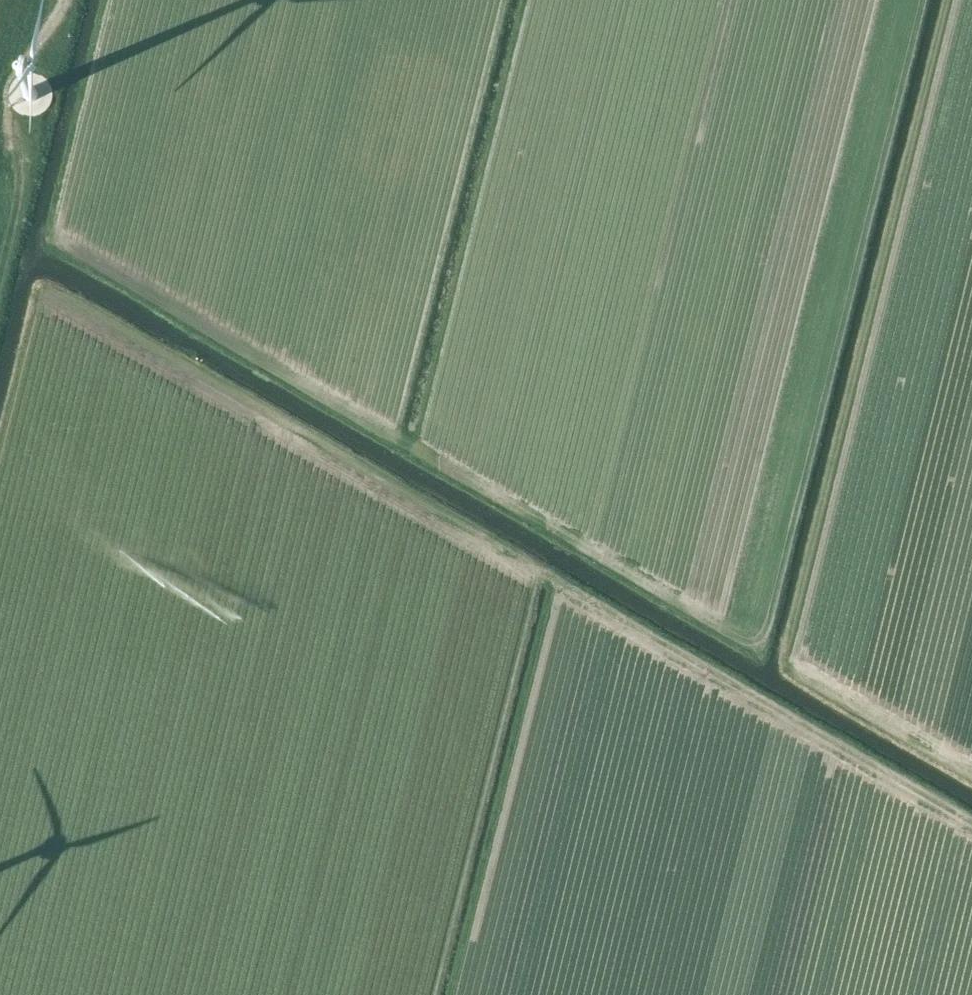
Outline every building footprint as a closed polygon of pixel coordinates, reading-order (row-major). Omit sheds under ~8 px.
[(30,103),(31,103),(32,103),(33,103),(34,102),(35,102),(36,101),(37,101),(37,100),(38,99),(38,98),(39,98),(39,97),(39,96),(39,95),(39,94),(39,93),(39,92),(38,92),(38,91),(38,90),(37,90),(37,89),(36,89),(36,88),(35,88),(34,87),(33,87),(32,87),(31,87),(30,87),(29,87),(28,87),(28,88),(27,88),(26,89),(25,90),(24,91),(24,92),(23,93),(23,94),(23,95),(23,96),(23,97),(24,98),(24,99),(25,99),(25,100),(26,101),(27,101),(27,102),(28,102),(29,103),(30,103)]
